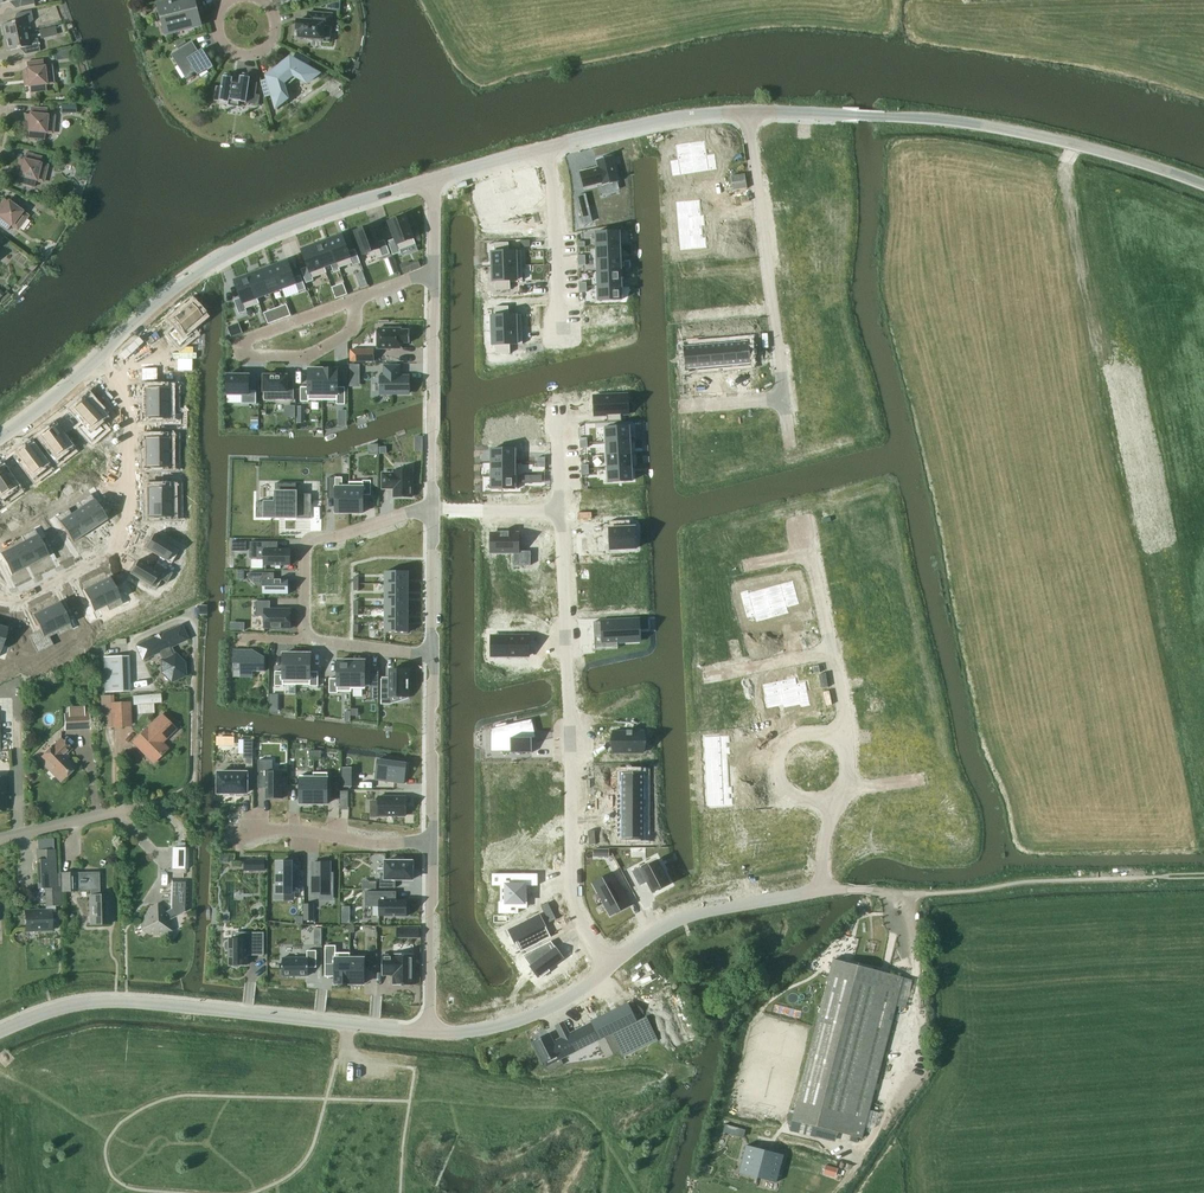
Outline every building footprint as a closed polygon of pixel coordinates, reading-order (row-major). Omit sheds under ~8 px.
[(196,0),(180,0),(160,5),(164,19),(161,20),(164,33),(197,24),(194,11),(198,10),(196,0)] [(327,9),(340,10),(341,1),(328,4),(327,9)] [(27,32),(25,25),(28,24),(33,20),(31,10),(16,13),(18,20),(1,24),(4,37),(27,32)] [(332,14),(316,13),(307,12),(307,20),(297,20),(297,30),(299,30),(298,38),(322,39),(322,42),(330,42),(332,14)] [(45,37),(60,33),(59,26),(43,30),(45,37)] [(27,32),(4,37),(7,50),(23,47),(25,54),(40,51),(37,38),(29,40),(27,32)] [(213,66),(206,54),(202,49),(198,52),(192,41),(171,54),(186,79),(190,77),(190,78),(193,76),(193,75),(196,72),(198,75),(213,66)] [(321,75),(290,58),(267,76),(277,110),(278,109),(277,106),(287,98),(283,83),(293,74),(307,82),(317,74),(320,76),(321,75)] [(43,67),(42,60),(26,62),(30,92),(46,90),(45,83),(52,82),(50,66),(43,67)] [(240,76),(240,78),(223,76),(221,87),(216,86),(214,100),(228,102),(228,105),(239,106),(239,103),(259,105),(260,95),(256,94),(257,83),(250,82),(250,77),(240,76)] [(76,113),(76,104),(61,104),(61,113),(76,113)] [(47,108),(30,107),(27,137),(44,139),(45,132),(52,133),(53,116),(46,115),(47,108)] [(705,140),(690,142),(695,172),(717,168),(715,154),(707,155),(705,140)] [(678,159),(670,160),(673,175),(695,172),(690,142),(676,145),(678,159)] [(41,157),(25,153),(18,182),(34,187),(35,180),(42,181),(46,165),(39,164),(41,157)] [(598,167),(579,171),(583,187),(602,183),(602,186),(618,182),(612,155),(596,159),(598,167)] [(519,187),(509,189),(514,209),(539,203),(538,199),(540,199),(537,187),(535,188),(530,171),(516,174),(519,187)] [(490,181),(475,185),(480,202),(478,203),(481,214),(483,214),(484,217),(508,211),(503,191),(493,194),(490,181)] [(12,196),(0,211),(0,225),(7,230),(11,224),(17,229),(27,215),(21,211),(25,205),(12,196)] [(700,199),(676,201),(678,218),(705,215),(704,215),(702,215),(700,199)] [(589,208),(580,210),(583,224),(592,221),(589,208)] [(393,239),(388,241),(393,255),(401,252),(400,250),(416,244),(414,239),(409,226),(413,224),(410,216),(406,218),(405,215),(388,222),(395,239),(393,239)] [(705,215),(678,218),(679,233),(703,231),(703,225),(705,225),(705,215)] [(371,226),(355,232),(357,239),(363,255),(367,253),(374,251),(374,252),(377,259),(390,254),(385,240),(379,242),(378,242),(371,225),(371,226)] [(619,231),(596,232),(597,246),(619,245),(619,231)] [(703,231),(679,233),(680,249),(707,247),(706,237),(704,237),(703,231)] [(342,235),(328,240),(340,271),(339,268),(352,263),(353,266),(360,263),(355,249),(349,251),(348,252),(342,235)] [(0,237),(0,244),(4,247),(5,246),(12,252),(15,248),(0,237)] [(328,240),(315,244),(326,273),(325,268),(325,267),(331,265),(331,266),(334,273),(340,271),(328,240)] [(495,252),(492,252),(492,266),(522,265),(521,251),(509,251),(502,251),(502,247),(509,247),(508,242),(494,243),(495,252)] [(307,267),(301,269),(306,283),(313,280),(312,278),(326,273),(315,244),(302,250),(301,250),(308,267),(307,267)] [(619,245),(597,246),(597,251),(594,251),(594,259),(620,258),(619,245)] [(393,257),(385,260),(391,275),(398,272),(393,257)] [(620,272),(620,258),(594,259),(595,267),(598,267),(598,272),(595,272),(595,273),(620,272)] [(287,261),(274,266),(282,289),(295,284),(296,285),(299,292),(306,289),(301,275),(295,278),(294,278),(287,261)] [(408,262),(400,265),(403,273),(412,270),(408,262)] [(522,265),(492,266),(493,281),(496,281),(496,290),(510,289),(510,284),(503,285),(503,281),(510,281),(522,280),(522,265)] [(267,266),(260,268),(269,294),(282,289),(274,266),(268,268),(267,266)] [(253,273),(248,275),(259,304),(259,303),(258,299),(257,298),(269,294),(260,268),(253,271),(253,273)] [(621,285),(620,272),(595,273),(595,281),(598,281),(598,286),(595,286),(621,285)] [(234,300),(239,314),(247,311),(246,309),(259,304),(248,275),(234,281),(241,298),(240,298),(234,300)] [(621,285),(595,286),(596,300),(621,299),(621,285)] [(492,316),(492,330),(522,329),(521,314),(509,315),(503,315),(502,311),(509,311),(509,306),(494,307),(495,315),(492,316)] [(172,331),(164,337),(174,350),(188,338),(183,333),(196,321),(185,308),(166,324),(172,331)] [(377,328),(377,348),(401,348),(401,343),(409,343),(409,330),(401,330),(401,328),(377,328)] [(522,329),(492,330),(493,345),(496,345),(496,354),(510,353),(510,348),(504,349),(504,345),(510,344),(522,344),(522,329)] [(748,341),(735,342),(737,365),(750,364),(748,341)] [(735,342),(722,343),(724,366),(737,365),(735,342)] [(722,343),(709,344),(711,367),(724,366),(722,343)] [(709,344),(696,345),(698,368),(711,367),(709,344)] [(696,345),(683,346),(685,370),(698,368),(696,345)] [(373,361),(373,349),(350,349),(350,361),(373,361)] [(349,364),(349,380),(359,380),(359,364),(349,364)] [(380,393),(409,393),(409,377),(399,377),(399,366),(384,366),(384,377),(380,377),(380,393)] [(300,387),(300,401),(309,401),(309,400),(323,400),(323,369),(308,369),(308,387),(300,387)] [(323,369),(323,400),(337,400),(336,404),(345,404),(345,387),(337,387),(338,369),(323,369)] [(249,375),(227,375),(227,394),(241,394),(241,404),(256,404),(256,391),(249,391),(249,375)] [(287,381),(287,375),(264,375),(263,391),(274,392),(274,400),(293,400),(293,381),(287,381)] [(144,388),(144,403),(169,403),(168,388),(176,388),(176,381),(161,381),(162,388),(144,388)] [(622,394),(594,396),(595,415),(607,414),(607,421),(621,421),(621,413),(623,413),(622,394)] [(87,396),(73,409),(85,422),(80,427),(89,438),(94,433),(90,427),(101,417),(92,407),(95,405),(87,396)] [(144,403),(144,418),(161,418),(161,425),(176,425),(176,418),(169,417),(169,403),(144,403)] [(285,412),(285,417),(295,417),(295,406),(287,406),(287,412),(285,412)] [(490,422),(490,439),(500,439),(500,440),(508,440),(508,439),(517,439),(517,438),(532,438),(532,428),(517,428),(517,422),(508,422),(508,421),(498,421),(498,422),(490,422)] [(628,426),(603,427),(604,441),(629,439),(628,426)] [(52,427),(40,436),(50,450),(45,455),(53,466),(59,462),(55,456),(67,447),(52,427)] [(144,438),(144,453),(169,453),(169,438),(176,438),(176,431),(162,431),(162,437),(144,438)] [(630,453),(629,439),(604,441),(604,442),(607,442),(607,446),(604,447),(605,455),(630,453)] [(28,445),(16,454),(31,474),(43,465),(47,470),(53,466),(45,455),(39,459),(28,445)] [(517,449),(492,449),(492,462),(514,462),(514,457),(517,457),(517,449)] [(144,453),(144,468),(162,468),(162,475),(176,475),(176,467),(169,467),(169,453),(144,453)] [(631,467),(630,453),(605,455),(605,463),(608,463),(608,467),(605,468),(631,467)] [(514,474),(514,462),(492,462),(492,474),(514,474)] [(631,481),(631,467),(605,468),(606,482),(631,481)] [(5,501),(1,495),(13,487),(0,468),(0,505),(5,501)] [(394,497),(412,497),(412,471),(394,471),(394,473),(382,473),(382,488),(394,488),(394,497)] [(517,474),(514,474),(492,474),(492,489),(517,489),(517,474)] [(328,477),(328,494),(335,494),(335,512),(349,512),(349,482),(349,485),(342,484),(342,477),(335,477),(328,477)] [(147,488),(147,502),(171,502),(171,488),(178,487),(178,480),(164,480),(164,487),(147,488)] [(349,482),(349,512),(363,512),(363,495),(371,495),(371,480),(362,480),(362,482),(349,482)] [(255,503),(255,518),(295,518),(295,504),(310,504),(310,496),(295,496),(295,484),(274,484),(274,503),(255,503)] [(93,499),(81,507),(95,527),(106,519),(97,505),(103,501),(95,489),(89,493),(93,499)] [(147,502),(147,517),(164,517),(164,524),(178,524),(178,517),(171,517),(171,502),(147,502)] [(81,507),(70,514),(83,535),(95,527),(81,507)] [(54,516),(48,520),(56,532),(62,528),(72,542),(83,535),(70,514),(58,522),(54,516)] [(610,528),(609,528),(610,549),(636,548),(635,527),(630,527),(629,520),(610,521),(610,528)] [(36,534),(24,541),(35,563),(48,556),(40,540),(46,537),(40,524),(33,528),(36,534)] [(519,533),(490,533),(490,552),(514,552),(514,565),(530,565),(530,551),(519,551),(519,533)] [(152,535),(144,548),(159,557),(156,563),(168,570),(172,564),(166,561),(173,547),(152,535)] [(24,541),(12,547),(23,569),(35,563),(24,541)] [(250,541),(250,558),(277,558),(277,565),(291,565),(291,549),(274,549),(274,542),(250,541)] [(3,560),(11,575),(23,569),(12,547),(0,553),(0,561),(3,560)] [(137,560),(129,573),(150,586),(158,573),(164,576),(168,570),(156,563),(152,569),(137,560)] [(408,571),(384,571),(384,584),(408,584),(408,571)] [(248,572),(248,578),(255,585),(263,586),(263,594),(288,594),(288,580),(274,580),(274,573),(248,572)] [(109,577),(95,583),(106,606),(120,599),(123,605),(129,602),(123,589),(117,592),(109,577)] [(782,590),(766,594),(772,617),(789,613),(787,607),(799,604),(793,581),(781,584),(782,590)] [(95,583),(82,590),(90,606),(83,609),(90,622),(96,618),(93,612),(106,606),(95,583)] [(408,584),(384,584),(384,596),(408,596),(408,584)] [(747,590),(740,592),(747,618),(755,616),(756,622),(772,617),(766,594),(765,589),(748,593),(747,590)] [(408,596),(384,596),(384,608),(408,608),(408,596)] [(59,601),(45,608),(56,630),(69,624),(73,630),(79,627),(73,614),(67,617),(59,601)] [(264,628),(290,628),(290,609),(270,609),(270,601),(256,601),(256,616),(264,616),(264,628)] [(45,608),(32,615),(40,630),(33,633),(40,646),(46,643),(43,637),(56,630),(45,608)] [(408,608),(384,608),(384,620),(408,620),(408,608)] [(408,620),(384,620),(384,632),(408,632),(408,620)] [(602,623),(594,624),(594,636),(603,635),(603,642),(631,641),(630,620),(602,621),(602,623)] [(578,623),(579,638),(589,638),(588,623),(578,623)] [(182,624),(135,645),(142,661),(158,653),(161,658),(160,659),(161,673),(171,683),(186,676),(185,662),(175,652),(174,652),(172,647),(189,639),(182,624)] [(5,660),(9,647),(2,645),(8,628),(0,625),(0,659),(5,660)] [(497,636),(497,655),(528,655),(528,636),(497,636)] [(233,649),(233,674),(264,674),(264,659),(253,659),(253,649),(233,649)] [(275,671),(275,686),(283,686),(283,684),(296,684),(296,654),(282,654),(282,671),(275,671)] [(296,654),(296,684),(309,685),(309,686),(318,686),(318,671),(310,671),(310,654),(296,654)] [(130,691),(129,656),(104,657),(105,692),(130,691)] [(329,678),(329,693),(338,693),(338,691),(351,691),(351,661),(337,661),(337,678),(329,678)] [(351,661),(351,691),(351,689),(365,689),(365,661),(351,661)] [(407,696),(408,670),(389,670),(389,679),(381,679),(381,700),(390,700),(390,696),(407,696)] [(796,678),(779,681),(784,705),(785,707),(801,704),(802,707),(810,705),(806,682),(797,683),(796,678)] [(779,681),(763,684),(767,708),(784,705),(779,681)] [(166,693),(133,694),(133,710),(166,709),(166,693)] [(270,694),(270,706),(278,706),(278,694),(270,694)] [(130,701),(114,701),(115,727),(131,726),(130,701)] [(84,712),(84,706),(68,707),(68,713),(64,713),(65,730),(90,729),(90,712),(84,712)] [(812,713),(814,723),(824,721),(821,706),(811,708),(812,713)] [(174,728),(161,715),(147,729),(146,729),(143,732),(144,733),(139,737),(140,738),(140,748),(153,761),(161,754),(161,744),(159,742),(174,728)] [(496,724),(496,743),(502,743),(502,751),(511,751),(511,752),(533,752),(533,729),(535,729),(533,718),(508,724),(507,722),(496,724)] [(613,731),(613,752),(643,752),(643,731),(613,731)] [(730,735),(704,737),(705,749),(730,747),(730,746),(727,746),(727,742),(730,742),(730,735)] [(71,749),(60,738),(53,745),(38,759),(47,768),(49,766),(62,779),(74,767),(65,758),(65,754),(71,749)] [(244,740),(244,757),(253,757),(253,740),(244,740)] [(730,747),(705,749),(705,760),(728,759),(728,753),(730,753),(730,747)] [(377,759),(375,775),(394,777),(393,782),(404,783),(407,763),(377,759)] [(728,759),(705,760),(706,771),(728,770),(728,759)] [(258,760),(258,784),(266,784),(266,798),(282,798),(282,771),(272,771),(272,760),(258,760)] [(218,772),(218,793),(246,793),(247,785),(253,785),(253,767),(246,767),(246,773),(218,772)] [(728,770),(706,771),(706,783),(729,781),(728,770)] [(299,775),(299,803),(313,803),(313,772),(313,775),(299,775)] [(313,772),(313,803),(327,803),(328,772),(313,772)] [(342,773),(342,786),(357,786),(357,773),(342,773)] [(622,773),(622,786),(645,786),(645,773),(622,773)] [(729,781),(706,783),(707,794),(732,793),(732,786),(729,786),(729,781)] [(622,786),(622,799),(645,799),(645,786),(622,786)] [(732,793),(707,794),(708,806),(733,805),(733,797),(730,798),(730,793),(732,793)] [(377,803),(376,816),(386,817),(386,815),(406,815),(406,814),(405,814),(405,798),(406,798),(406,797),(378,797),(378,798),(379,798),(379,803),(377,803)] [(622,799),(622,812),(645,812),(645,799),(622,799)] [(622,812),(622,825),(645,825),(645,812),(622,812)] [(490,818),(490,832),(517,832),(517,818),(490,818)] [(622,825),(622,838),(645,838),(645,825),(622,825)] [(490,832),(490,846),(517,846),(517,832),(490,832)] [(490,846),(490,860),(517,860),(517,846),(490,846)] [(189,847),(172,847),(172,869),(189,869),(189,847)] [(54,849),(36,850),(37,888),(56,888),(56,873),(54,849)] [(380,875),(380,887),(395,887),(396,879),(412,879),(412,861),(403,861),(403,858),(395,858),(395,861),(385,861),(385,875),(380,875)] [(641,866),(632,871),(640,886),(648,881),(652,889),(657,886),(659,889),(669,883),(657,860),(642,868),(641,866)] [(277,862),(277,892),(300,892),(300,874),(293,874),(293,881),(291,881),(291,862),(277,862)] [(312,862),(312,894),(330,894),(330,884),(333,884),(333,873),(330,873),(330,862),(312,862)] [(99,894),(99,871),(61,872),(62,891),(90,890),(91,924),(109,924),(109,894),(99,894)] [(490,873),(490,884),(504,884),(504,901),(497,901),(497,912),(516,912),(516,907),(522,907),(522,884),(535,884),(535,873),(490,873)] [(188,877),(171,877),(171,908),(166,910),(165,908),(149,907),(140,920),(148,934),(163,935),(172,921),(171,918),(188,909),(188,877)] [(615,878),(596,888),(611,914),(629,904),(615,878)] [(365,891),(365,906),(379,906),(379,916),(407,916),(407,900),(392,900),(392,891),(365,891)] [(313,920),(313,903),(304,903),(304,920),(313,920)] [(548,903),(541,906),(548,919),(554,916),(548,903)] [(55,918),(55,909),(25,910),(25,931),(51,929),(51,918),(55,918)] [(540,913),(507,930),(508,931),(510,929),(516,941),(514,942),(514,943),(516,942),(521,952),(539,943),(534,933),(547,927),(546,926),(545,926),(540,914),(540,913)] [(225,943),(225,948),(227,950),(229,950),(229,964),(232,964),(234,966),(237,966),(239,964),(247,964),(247,955),(264,955),(264,932),(242,932),(242,938),(229,938),(229,941),(227,941),(225,943)] [(325,945),(325,965),(335,966),(334,983),(349,983),(349,958),(350,958),(350,952),(336,952),(336,945),(325,945)] [(539,947),(522,955),(530,965),(529,966),(530,966),(538,976),(537,977),(538,978),(540,976),(541,977),(550,971),(549,969),(565,958),(564,957),(563,958),(556,947),(556,946),(546,953),(539,947)] [(282,957),(282,976),(308,976),(308,967),(316,967),(316,950),(307,950),(307,957),(282,957)] [(578,953),(570,958),(573,963),(581,958),(578,953)] [(382,955),(382,975),(393,975),(393,985),(413,985),(413,954),(393,954),(393,955),(382,955)] [(349,958),(349,983),(364,983),(364,958),(350,958),(349,958)] [(903,977),(833,959),(792,1120),(861,1138),(903,977)] [(591,1020),(591,1022),(600,1039),(597,1040),(606,1057),(620,1050),(623,1056),(657,1039),(646,1016),(636,1021),(627,1002),(627,1003),(591,1020)] [(548,1033),(531,1042),(542,1063),(550,1059),(554,1065),(563,1061),(561,1058),(597,1040),(600,1039),(591,1022),(569,1033),(564,1022),(556,1026),(561,1037),(553,1042),(548,1033)] [(725,1124),(723,1131),(730,1133),(732,1126),(725,1124)] [(746,1145),(739,1172),(758,1177),(762,1161),(765,1150),(746,1145)] [(762,1161),(758,1177),(776,1182),(783,1155),(765,1150),(762,1161)]
